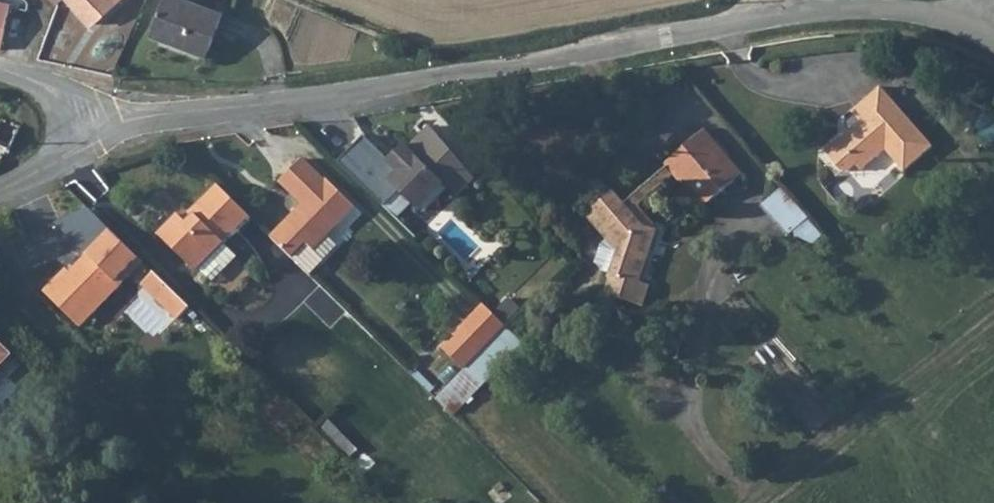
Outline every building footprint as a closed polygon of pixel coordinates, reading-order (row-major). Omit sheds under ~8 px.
[(5,51),(14,5),(0,2),(0,0),(0,50),(5,51)] [(94,26),(121,0),(70,0),(94,26)] [(157,36),(213,56),(229,14),(193,0),(171,0),(157,36)] [(931,147),(879,88),(851,113),(859,122),(823,154),(839,172),(847,173),(855,166),(859,172),(884,151),(903,172),(931,147)] [(993,144),(993,107),(975,112),(984,147),(993,144)] [(0,116),(0,117),(0,157),(2,157),(5,156),(7,154),(10,150),(13,151),(23,126),(0,116)] [(364,136),(339,162),(398,219),(412,205),(418,211),(443,185),(455,197),(474,178),(430,125),(393,164),(364,136)] [(697,133),(674,153),(697,181),(687,189),(702,206),(742,170),(726,154),(721,159),(697,133)] [(302,165),(280,187),(302,210),(272,241),(292,260),(307,245),(315,253),(356,210),(328,184),(326,187),(302,165)] [(650,231),(626,202),(615,190),(587,213),(609,238),(615,235),(625,247),(605,292),(628,302),(638,280),(647,258),(655,257),(664,237),(650,231)] [(783,190),(767,205),(806,245),(822,230),(783,190)] [(255,224),(220,191),(199,213),(204,218),(193,228),(183,218),(164,237),(204,276),(255,224)] [(70,271),(48,293),(84,328),(149,262),(117,231),(75,274),(70,271)] [(596,264),(610,272),(621,250),(607,243),(596,264)] [(203,306),(162,269),(146,286),(188,321),(203,306)] [(511,297),(499,312),(510,322),(523,307),(511,297)] [(465,368),(507,326),(486,304),(444,347),(465,368)] [(8,360),(13,355),(0,341),(0,353),(8,360)]
